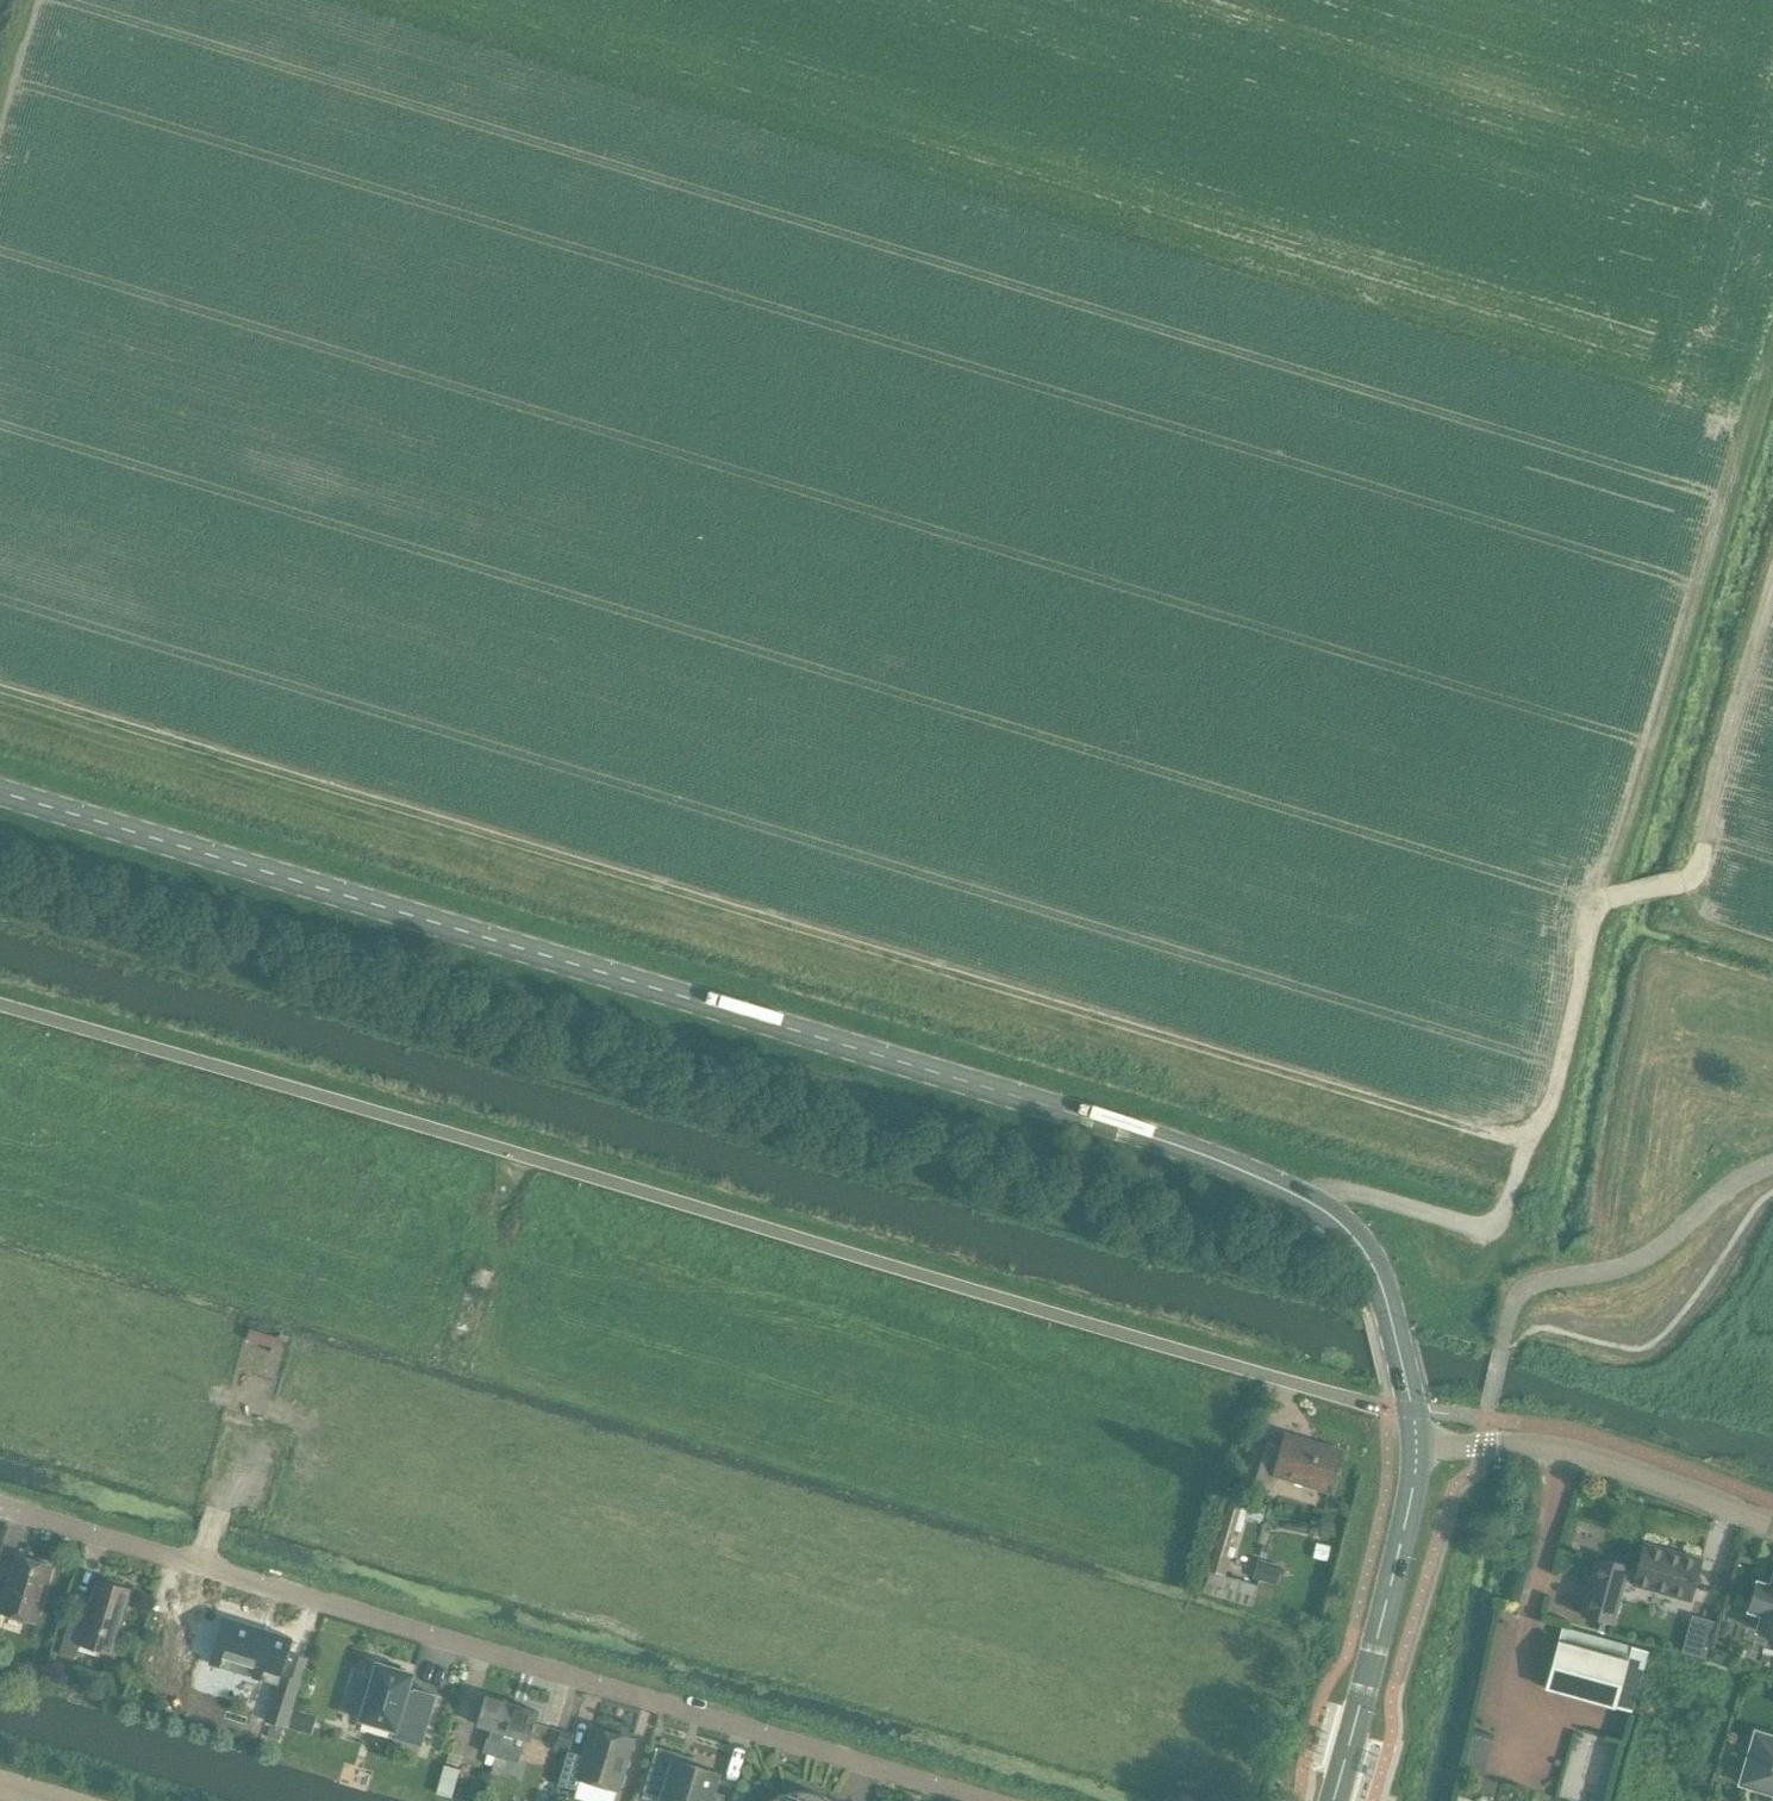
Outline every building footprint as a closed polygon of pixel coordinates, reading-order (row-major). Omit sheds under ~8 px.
[(1330,1485),(1340,1450),(1284,1432),(1280,1444),(1266,1440),(1255,1478),(1274,1484),(1279,1469),(1330,1485)] [(1238,1506),(1251,1510),(1263,1513),(1266,1503),(1232,1493),(1203,1591),(1252,1605),(1258,1585),(1225,1575),(1230,1557),(1227,1556),(1234,1531),(1231,1530),(1238,1506)] [(1644,1544),(1636,1573),(1627,1570),(1624,1580),(1690,1599),(1701,1560),(1644,1544)] [(0,1610),(34,1620),(51,1564),(17,1553),(6,1590),(0,1588),(0,1611),(0,1610)] [(1582,1614),(1607,1621),(1612,1622),(1624,1580),(1627,1570),(1628,1565),(1598,1557),(1582,1614)] [(75,1656),(79,1642),(109,1651),(128,1587),(95,1577),(81,1623),(69,1619),(60,1651),(75,1656)] [(1749,1608),(1764,1613),(1759,1630),(1772,1635),(1772,1584),(1772,1588),(1756,1583),(1749,1608)] [(210,1631),(205,1644),(209,1650),(213,1651),(209,1663),(261,1680),(265,1668),(279,1672),(291,1637),(224,1616),(220,1630),(216,1629),(210,1631)] [(1628,1660),(1558,1640),(1545,1687),(1615,1707),(1628,1660)] [(1710,1645),(1705,1659),(1725,1665),(1727,1656),(1724,1650),(1710,1645)] [(291,1651),(277,1696),(269,1722),(284,1727),(306,1656),(291,1651)] [(399,1664),(382,1659),(380,1663),(377,1662),(360,1718),(393,1727),(391,1735),(420,1744),(434,1694),(413,1688),(413,1691),(406,1689),(411,1672),(398,1669),(399,1664)] [(495,1756),(511,1702),(484,1694),(475,1722),(492,1728),(489,1738),(487,1737),(483,1753),(495,1756)] [(511,1702),(495,1756),(518,1763),(523,1748),(513,1745),(516,1735),(530,1739),(538,1710),(511,1702)] [(291,1707),(285,1725),(311,1734),(317,1715),(291,1707)] [(632,1738),(592,1726),(583,1755),(567,1750),(558,1782),(575,1787),(578,1777),(617,1788),(632,1738)] [(554,1727),(548,1750),(565,1755),(572,1732),(554,1727)] [(1757,1733),(1752,1750),(1750,1750),(1749,1752),(1751,1753),(1749,1762),(1746,1761),(1746,1764),(1748,1764),(1742,1781),(1759,1786),(1759,1788),(1761,1789),(1762,1787),(1771,1789),(1770,1792),(1772,1792),(1772,1791),(1772,1738),(1757,1733)] [(656,1745),(642,1789),(662,1795),(660,1800),(727,1800),(728,1796),(716,1792),(722,1773),(692,1764),(694,1757),(656,1745)] [(444,1764),(436,1793),(452,1798),(460,1768),(444,1764)] [(830,1798),(826,1795),(822,1793),(817,1791),(812,1789),(808,1788),(803,1788),(798,1789),(793,1789),(788,1791),(783,1793),(779,1795),(775,1798),(772,1800),(834,1800),(830,1798)]
